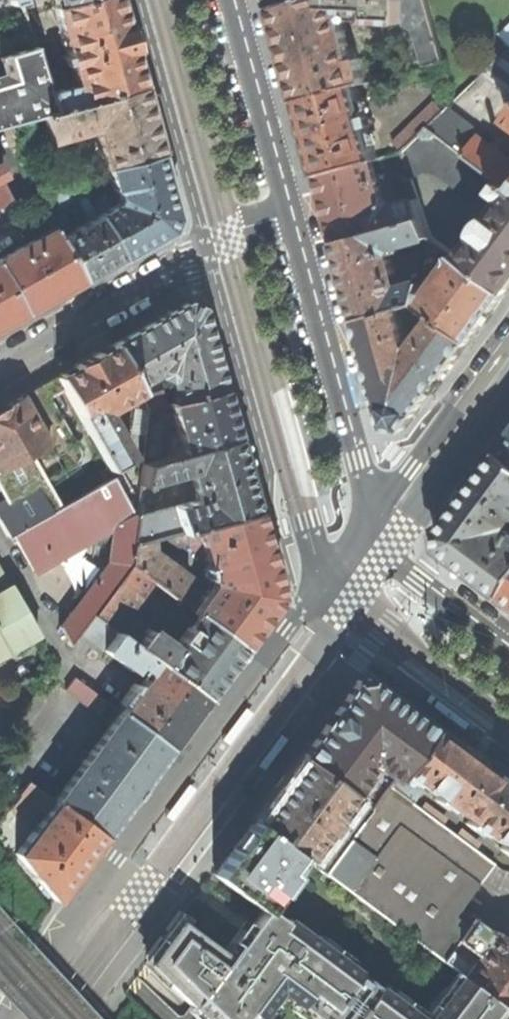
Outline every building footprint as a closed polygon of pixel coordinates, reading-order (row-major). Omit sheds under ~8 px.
[(32,37),(41,34),(31,0),(20,0),(20,2),(32,37)] [(115,0),(91,0),(56,10),(53,11),(75,89),(49,96),(54,115),(140,90),(126,39),(115,0)] [(56,10),(91,0),(53,0),(56,10)] [(299,101),(357,84),(366,82),(359,58),(353,59),(346,32),(347,29),(346,24),(345,20),(402,22),(414,30),(421,55),(413,57),(416,69),(445,61),(426,0),(299,0),(273,7),(287,56),(299,101)] [(30,137),(26,122),(54,115),(49,96),(34,49),(0,58),(5,76),(0,78),(0,127),(21,163),(34,155),(30,137)] [(485,72),(508,89),(508,49),(485,72)] [(309,136),(320,175),(372,160),(378,158),(357,84),(299,101),(309,136)] [(150,128),(140,90),(54,115),(26,122),(30,137),(46,132),(48,143),(83,134),(85,129),(94,127),(106,171),(157,156),(150,128)] [(402,152),(403,151),(427,127),(444,112),(435,102),(392,142),(402,152)] [(494,147),(496,143),(476,128),(473,131),(445,110),(444,112),(427,127),(508,187),(508,158),(494,147)] [(427,127),(403,151),(413,181),(426,164),(434,164),(482,200),(486,199),(494,205),(457,254),(506,291),(508,287),(508,187),(427,127)] [(167,191),(157,156),(106,171),(113,192),(115,193),(118,199),(115,204),(98,216),(122,262),(170,235),(176,221),(167,191)] [(328,206),(338,242),(426,217),(419,198),(395,204),(383,199),(372,160),(320,175),(328,206)] [(103,272),(122,262),(98,216),(71,232),(64,229),(67,205),(93,191),(96,187),(93,174),(41,189),(54,231),(83,283),(103,272)] [(344,263),(359,319),(421,302),(424,281),(399,287),(396,274),(397,272),(393,257),(391,258),(390,253),(394,247),(431,237),(432,233),(426,217),(338,242),(344,263)] [(83,283),(54,231),(22,248),(0,261),(0,269),(26,315),(83,283)] [(424,281),(421,302),(470,340),(491,311),(506,291),(457,254),(433,236),(431,237),(424,281)] [(26,315),(0,269),(0,329),(26,315)] [(470,340),(421,302),(359,319),(389,428),(394,429),(404,430),(433,390),(470,340)] [(171,380),(178,402),(223,389),(210,342),(201,308),(188,304),(151,324),(114,344),(136,384),(158,373),(159,376),(169,381),(171,380)] [(136,384),(114,344),(89,358),(57,376),(65,390),(111,470),(133,456),(113,422),(106,420),(107,412),(141,392),(136,384)] [(21,541),(57,520),(36,484),(45,479),(77,461),(80,450),(51,398),(65,390),(57,376),(3,406),(0,408),(0,520),(8,535),(21,541)] [(171,403),(183,454),(237,439),(230,414),(223,389),(178,402),(171,403)] [(500,449),(508,456),(508,437),(500,449)] [(198,526),(257,510),(247,477),(237,439),(183,454),(144,465),(141,485),(186,472),(194,476),(193,479),(199,500),(144,525),(139,554),(153,539),(198,526)] [(502,594),(508,585),(508,529),(507,529),(506,521),(508,517),(508,456),(500,449),(469,492),(437,534),(440,548),(502,594)] [(36,484),(57,520),(67,515),(45,479),(36,484)] [(77,654),(88,640),(101,623),(139,573),(139,554),(144,525),(135,512),(122,484),(67,515),(57,520),(21,541),(42,579),(121,537),(116,570),(93,602),(69,635),(77,654)] [(195,612),(191,626),(236,658),(280,596),(267,549),(257,510),(198,526),(209,564),(206,565),(210,579),(213,579),(215,583),(195,612)] [(139,554),(139,573),(154,580),(182,600),(190,588),(186,584),(190,578),(155,550),(153,539),(139,554)] [(40,634),(0,562),(0,658),(40,634)] [(139,573),(101,623),(207,697),(226,670),(236,658),(191,626),(190,625),(181,637),(181,640),(175,647),(135,618),(131,623),(125,618),(154,580),(139,573)] [(123,709),(123,711),(169,747),(190,719),(207,697),(101,623),(88,640),(134,670),(139,664),(147,669),(148,676),(140,685),(135,682),(122,701),(126,705),(123,709)] [(76,677),(68,689),(99,712),(108,700),(76,677)] [(354,682),(300,754),(353,794),(352,789),(364,773),(362,771),(365,766),(363,749),(368,748),(371,744),(374,758),(378,761),(376,764),(395,779),(432,729),(401,705),(368,680),(354,682)] [(22,712),(27,717),(34,708),(28,704),(22,712)] [(224,739),(226,741),(250,709),(244,705),(223,732),(220,736),(224,739)] [(56,800),(58,801),(105,836),(135,795),(169,747),(123,711),(95,749),(94,748),(84,761),(86,763),(56,800)] [(466,754),(432,729),(395,779),(372,808),(344,844),(324,871),(442,959),(476,915),(496,887),(508,870),(502,868),(413,801),(422,788),(417,783),(419,781),(468,817),(498,778),(466,754)] [(285,735),(283,733),(259,765),(265,770),(286,742),(289,738),(285,735)] [(276,786),(253,818),(314,863),(324,871),(344,844),(336,838),(325,830),(334,819),(331,816),(339,806),(343,808),(353,794),(300,754),(276,786)] [(498,778),(468,817),(508,848),(508,786),(498,778)] [(167,815),(170,818),(194,786),(187,781),(166,809),(163,812),(167,815)] [(23,793),(41,806),(50,795),(32,782),(23,793)] [(19,852),(57,900),(80,868),(105,836),(58,801),(19,852)] [(364,802),(336,838),(344,844),(372,808),(364,802)] [(426,1018),(285,918),(283,920),(275,914),(314,863),(253,818),(233,845),(212,872),(262,909),(228,956),(178,919),(162,940),(145,963),(191,1007),(195,1004),(209,1015),(204,1018),(257,1018),(278,990),(318,1018),(500,1018),(508,1008),(461,972),(426,1018)] [(476,915),(442,959),(461,972),(508,1008),(508,940),(476,915)] [(191,1007),(204,1018),(209,1015),(195,1004),(191,1007)]
